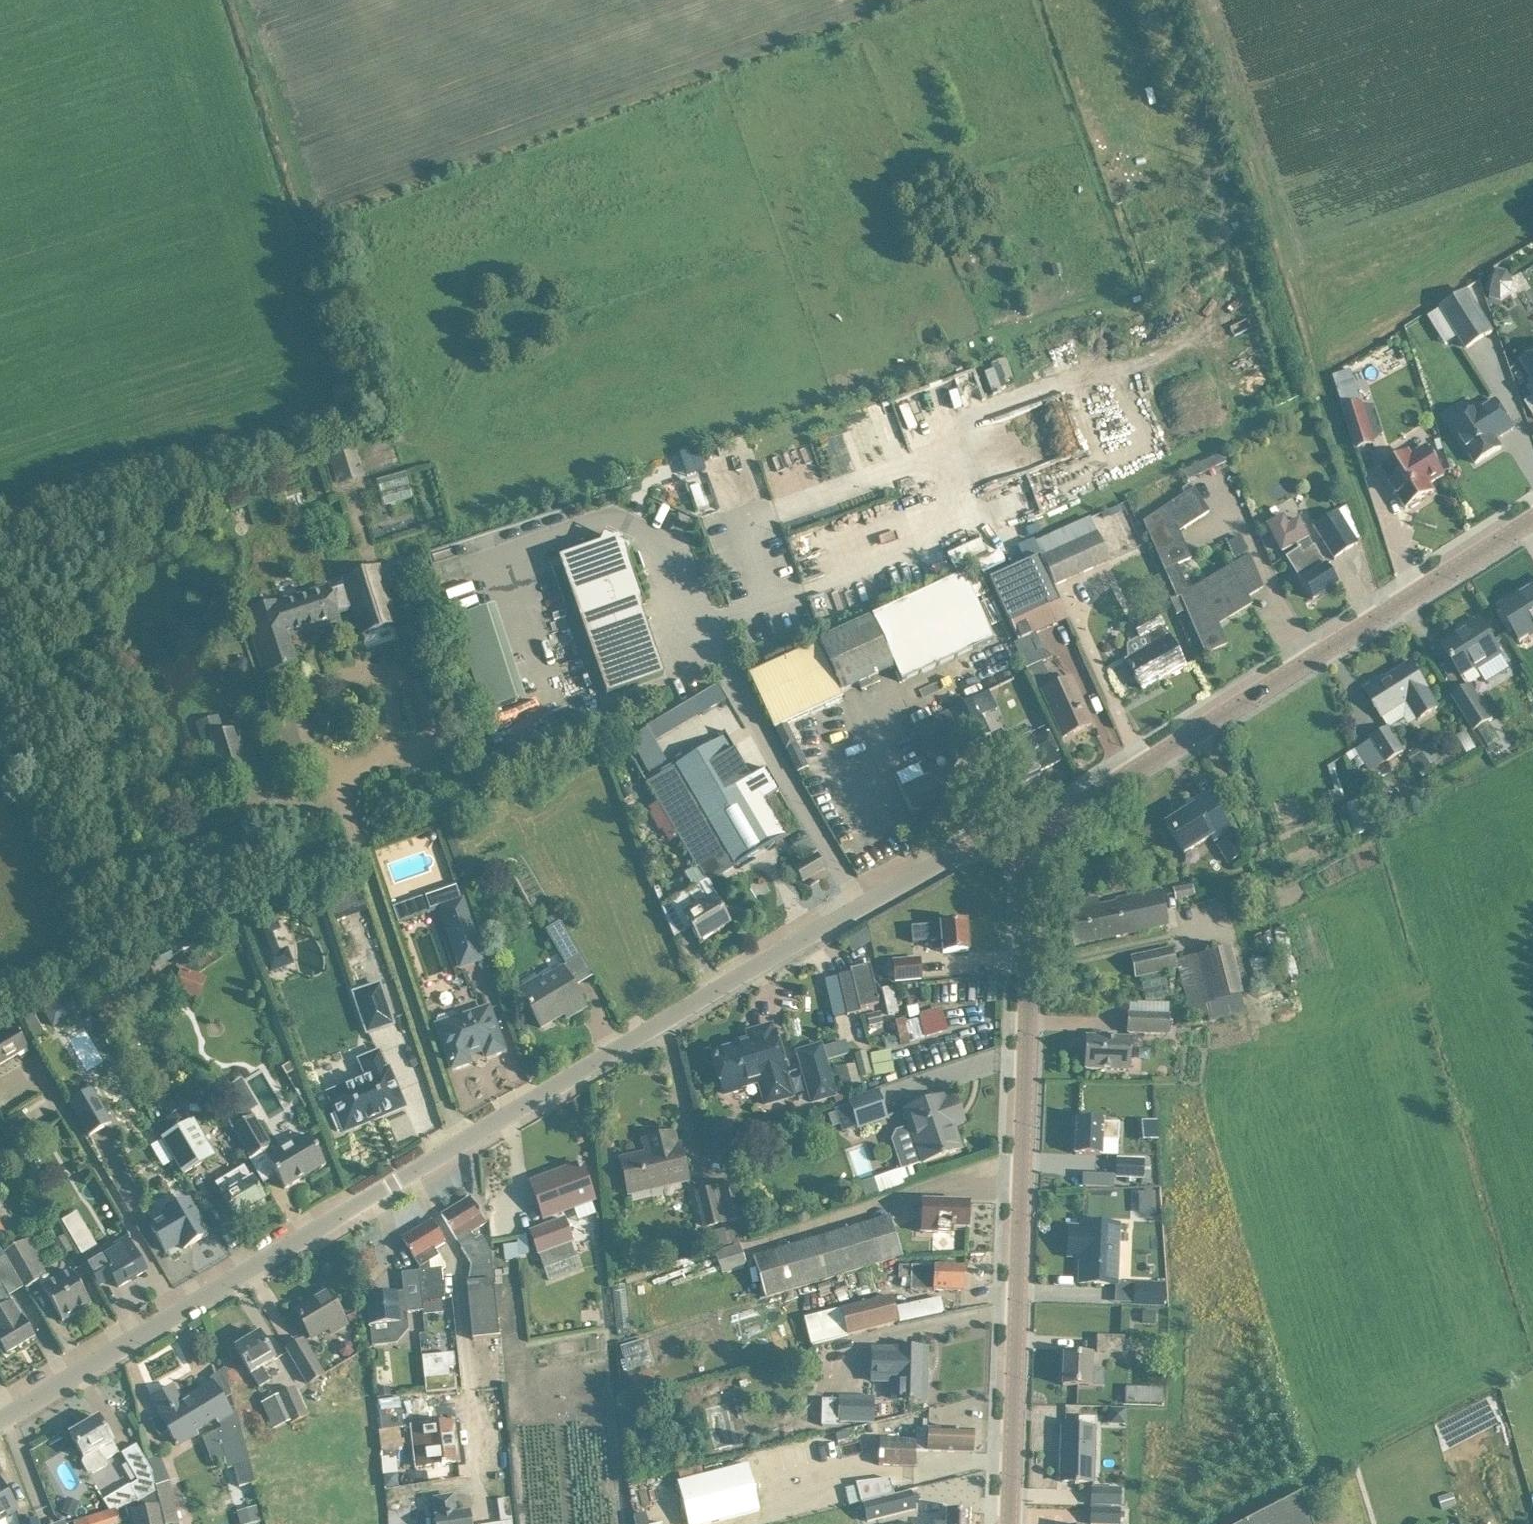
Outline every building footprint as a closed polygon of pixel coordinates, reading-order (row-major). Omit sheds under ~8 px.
[(1507,271),(1496,269),(1494,277),(1490,276),(1487,291),(1492,292),(1490,299),(1501,301),(1511,293),(1513,282),(1507,271)] [(1442,309),(1428,317),(1445,344),(1459,335),(1467,348),(1493,332),(1467,291),(1442,308),(1442,309)] [(1523,361),(1532,377),(1532,355),(1523,361)] [(984,373),(992,395),(1001,392),(993,370),(984,373)] [(1003,379),(998,381),(1002,392),(1007,390),(1003,379)] [(1477,409),(1452,425),(1476,464),(1502,448),(1496,440),(1514,429),(1496,401),(1479,412),(1477,409)] [(1361,403),(1344,409),(1357,449),(1374,444),(1362,405),(1361,403)] [(366,478),(354,442),(326,451),(338,487),(366,478)] [(698,446),(679,453),(687,476),(706,470),(703,460),(698,446)] [(1388,466),(1382,470),(1406,509),(1409,507),(1412,508),(1420,504),(1420,500),(1433,491),(1429,485),(1444,475),(1427,447),(1412,457),(1410,453),(1404,457),(1399,454),(1388,461),(1388,466)] [(1221,453),(1192,466),(1197,476),(1225,463),(1221,453)] [(705,482),(713,505),(723,502),(715,478),(705,482)] [(1249,554),(1231,565),(1189,591),(1179,564),(1190,559),(1178,532),(1207,513),(1193,491),(1194,491),(1190,485),(1182,490),(1185,494),(1143,522),(1177,598),(1180,596),(1206,653),(1226,645),(1214,617),(1225,610),(1230,617),(1252,604),(1248,598),(1264,589),(1249,554)] [(1336,511),(1312,527),(1333,559),(1358,543),(1357,541),(1360,539),(1346,506),(1337,512),(1336,511)] [(1283,516),(1266,525),(1281,553),(1296,544),(1299,549),(1285,557),(1312,600),(1338,584),(1313,546),(1312,547),(1307,539),(1308,538),(1298,519),(1288,525),(1283,516)] [(1094,518),(1039,541),(1056,582),(1110,558),(1094,518)] [(1033,539),(1017,546),(1019,550),(1026,564),(1039,558),(1042,557),(1035,543),(1033,539)] [(622,555),(606,546),(558,564),(607,696),(663,676),(622,555)] [(948,546),(940,549),(948,573),(957,570),(948,546)] [(458,563),(461,573),(478,568),(475,558),(458,563)] [(1003,609),(1002,609),(1017,642),(1014,643),(1025,669),(1026,668),(1032,681),(1040,671),(1037,664),(1047,659),(1035,634),(1067,620),(1039,558),(1026,564),(990,580),(1003,609)] [(345,585),(353,610),(361,634),(396,623),(386,590),(398,586),(391,565),(344,581),(345,585)] [(901,602),(820,639),(842,691),(858,683),(862,690),(879,683),(876,675),(895,666),(902,682),(994,640),(964,574),(909,599),(902,603),(901,602)] [(353,610),(345,585),(329,590),(329,587),(281,603),(280,601),(250,611),(259,639),(255,640),(265,673),(296,663),(286,632),(317,622),(318,627),(339,620),(337,615),(353,610)] [(1520,641),(1532,633),(1532,589),(1523,595),(1522,593),(1499,607),(1520,641)] [(473,611),(496,705),(536,696),(513,601),(473,611)] [(1127,659),(1126,660),(1131,670),(1129,671),(1131,674),(1133,673),(1142,689),(1143,689),(1141,686),(1161,675),(1163,679),(1185,667),(1176,649),(1170,638),(1164,625),(1157,611),(1131,623),(1138,638),(1146,634),(1152,647),(1145,650),(1127,659)] [(1480,619),(1465,629),(1466,631),(1443,646),(1453,663),(1462,677),(1476,668),(1477,670),(1502,654),(1491,636),(1480,619)] [(817,643),(748,674),(774,730),(775,729),(785,750),(796,774),(808,768),(797,744),(787,724),(842,698),(817,643)] [(1427,689),(1411,663),(1385,679),(1387,684),(1368,695),(1382,718),(1408,700),(1419,721),(1440,708),(1427,689)] [(1490,670),(1498,686),(1512,678),(1505,663),(1490,670)] [(1070,677),(1041,690),(1063,738),(1092,725),(1070,677)] [(434,697),(428,680),(396,691),(401,705),(410,702),(421,733),(444,725),(436,703),(442,701),(440,695),(434,697)] [(716,686),(694,699),(703,714),(725,701),(716,686)] [(1453,696),(1475,730),(1492,720),(1470,686),(1453,696)] [(969,748),(974,746),(992,736),(974,698),(953,708),(950,709),(969,748)] [(328,709),(310,715),(314,728),(333,722),(328,709)] [(929,718),(915,724),(914,725),(930,761),(944,754),(939,746),(959,736),(948,710),(929,718)] [(232,730),(225,733),(219,714),(195,722),(203,747),(215,743),(225,774),(244,768),(232,730)] [(1373,739),(1362,746),(1376,769),(1387,762),(1404,751),(1400,745),(1390,728),(1389,728),(1372,738),(1373,739)] [(1059,762),(1043,729),(995,752),(1012,787),(1028,780),(1027,777),(1059,762)] [(726,736),(647,783),(658,802),(661,809),(670,824),(672,827),(696,867),(696,868),(699,867),(707,880),(711,887),(712,887),(708,881),(785,836),(764,800),(779,791),(766,768),(751,777),(746,770),(735,751),(726,736)] [(1425,745),(1407,756),(1418,774),(1419,773),(1431,766),(1436,763),(1435,762),(1441,759),(1428,739),(1423,742),(1425,745)] [(956,778),(951,767),(902,790),(915,819),(945,805),(943,801),(962,793),(964,797),(965,796),(956,778)] [(1337,791),(1321,795),(1324,806),(1340,802),(1337,791)] [(1205,794),(1190,803),(1193,808),(1165,825),(1176,842),(1184,854),(1211,837),(1214,841),(1229,832),(1216,811),(1205,794)] [(651,813),(648,814),(658,831),(660,830),(670,824),(661,809),(658,802),(648,808),(651,813)] [(1244,855),(1232,835),(1216,845),(1228,865),(1244,855)] [(825,869),(817,855),(794,868),(802,882),(825,869)] [(693,888),(662,907),(674,938),(691,928),(699,942),(729,924),(719,907),(713,898),(712,887),(711,887),(707,880),(693,888)] [(1192,884),(1173,888),(1175,900),(1194,896),(1192,884)] [(455,886),(425,897),(430,910),(439,907),(459,966),(481,958),(460,898),(459,898),(455,886)] [(1097,898),(1064,905),(1073,947),(1169,926),(1161,890),(1115,900),(1116,903),(1099,906),(1097,898)] [(1261,896),(1252,898),(1255,907),(1263,905),(1261,896)] [(274,912),(249,921),(262,955),(278,948),(271,930),(279,927),(274,912)] [(545,931),(566,965),(561,968),(562,969),(542,981),(544,985),(523,998),(541,1028),(564,1014),(566,1018),(586,1007),(571,982),(589,971),(592,977),(593,976),(561,921),(545,931)] [(912,943),(942,940),(943,953),(969,951),(966,922),(911,927),(912,943)] [(867,927),(845,939),(852,952),(870,941),(868,929),(867,927)] [(431,933),(440,960),(452,956),(443,929),(431,933)] [(1189,1022),(1207,1018),(1208,1020),(1243,1013),(1230,946),(1177,959),(1189,1022)] [(168,947),(149,956),(155,968),(173,959),(172,955),(168,948),(168,947)] [(1135,978),(1140,977),(1146,1002),(1169,997),(1164,973),(1177,969),(1172,948),(1131,957),(1135,978)] [(496,956),(481,961),(491,989),(505,985),(496,956)] [(921,979),(919,959),(893,961),(895,981),(921,979)] [(850,969),(851,973),(838,976),(847,1015),(860,1012),(859,1008),(879,1004),(870,964),(850,969)] [(181,968),(173,990),(190,996),(199,974),(181,968)] [(379,983),(353,991),(367,1033),(393,1024),(379,983)] [(100,988),(85,998),(101,1022),(115,1013),(100,988)] [(44,1011),(53,1027),(81,1011),(72,995),(44,1011)] [(940,1008),(918,1015),(919,1018),(925,1038),(947,1031),(940,1008)] [(489,1009),(457,1019),(456,1015),(453,1013),(438,1018),(436,1021),(452,1068),(469,1063),(467,1056),(484,1050),(486,1057),(503,1051),(489,1009)] [(29,1014),(21,1018),(33,1038),(43,1032),(31,1012),(29,1014)] [(880,1012),(866,1015),(869,1026),(882,1023),(880,1012)] [(1127,1014),(1127,1033),(1169,1034),(1170,1016),(1127,1014)] [(29,1049),(15,1025),(0,1034),(0,1066),(29,1049)] [(711,1054),(717,1073),(723,1093),(759,1082),(765,1105),(792,1097),(785,1075),(787,1074),(780,1051),(775,1032),(773,1032),(771,1026),(747,1033),(750,1043),(711,1054)] [(1129,1071),(1131,1039),(1085,1037),(1084,1069),(1129,1071)] [(821,1046),(797,1053),(803,1072),(812,1103),(835,1096),(826,1065),(825,1062),(849,1055),(845,1041),(821,1048),(821,1046)] [(333,1053),(340,1067),(354,1060),(347,1046),(333,1053)] [(888,1050),(870,1055),(875,1076),(894,1072),(888,1050)] [(379,1052),(357,1061),(365,1080),(328,1095),(337,1115),(331,1117),(338,1132),(343,1129),(344,1132),(404,1107),(388,1070),(387,1071),(379,1052)] [(871,1074),(866,1052),(854,1055),(860,1077),(871,1074)] [(290,1063),(281,1068),(286,1076),(295,1070),(290,1063)] [(837,1070),(843,1093),(862,1087),(856,1065),(837,1070)] [(241,1079),(213,1095),(233,1128),(251,1159),(263,1152),(268,1159),(275,1155),(271,1147),(253,1116),(251,1112),(258,1108),(241,1079)] [(37,1094),(46,1119),(69,1111),(60,1086),(37,1094)] [(68,1102),(88,1137),(112,1123),(92,1089),(68,1102)] [(850,1104),(834,1110),(842,1132),(859,1126),(860,1128),(889,1116),(878,1091),(849,1103),(850,1104)] [(961,1150),(952,1126),(964,1122),(955,1096),(944,1100),(943,1097),(924,1104),(906,1110),(911,1126),(896,1132),(891,1141),(901,1170),(961,1150)] [(162,1138),(173,1157),(183,1175),(214,1156),(193,1120),(192,1121),(183,1107),(165,1118),(173,1131),(162,1138)] [(1075,1154),(1101,1155),(1102,1140),(1118,1141),(1119,1123),(1103,1123),(1103,1121),(1077,1120),(1075,1154)] [(27,1121),(9,1132),(21,1151),(39,1139),(28,1121),(27,1121)] [(733,1138),(727,1122),(705,1130),(710,1146),(733,1138)] [(673,1133),(655,1138),(645,1140),(648,1153),(621,1159),(630,1196),(646,1192),(646,1195),(689,1185),(679,1145),(676,1146),(673,1133)] [(326,1165),(308,1136),(275,1155),(268,1159),(285,1189),(326,1165)] [(37,1158),(35,1161),(35,1164),(37,1167),(40,1168),(43,1167),(45,1164),(45,1161),(43,1158),(40,1157),(37,1158)] [(1142,1178),(1143,1160),(1117,1159),(1117,1177),(1142,1178)] [(576,1165),(554,1174),(531,1183),(545,1219),(593,1201),(580,1164),(576,1165)] [(244,1166),(215,1184),(236,1218),(265,1201),(244,1166)] [(707,1228),(744,1218),(734,1182),(697,1192),(707,1228)] [(464,1236),(468,1244),(461,1248),(471,1264),(468,1283),(467,1283),(472,1339),(499,1337),(497,1317),(494,1279),(492,1254),(482,1235),(474,1240),(470,1233),(486,1223),(479,1213),(481,1212),(479,1210),(478,1210),(470,1197),(441,1215),(457,1241),(464,1236)] [(208,1234),(198,1217),(188,1200),(178,1206),(174,1204),(170,1204),(167,1206),(165,1210),(165,1214),(164,1214),(166,1218),(151,1227),(165,1251),(180,1243),(184,1249),(208,1234)] [(923,1201),(922,1233),(952,1234),(952,1228),(967,1229),(968,1203),(923,1201)] [(76,1214),(62,1223),(68,1233),(83,1225),(76,1214)] [(888,1218),(869,1224),(754,1259),(766,1298),(900,1257),(888,1218)] [(431,1221),(402,1238),(409,1249),(408,1250),(409,1253),(411,1252),(420,1268),(419,1268),(420,1271),(419,1271),(422,1301),(443,1299),(444,1299),(442,1270),(446,1267),(439,1256),(435,1249),(445,1243),(431,1221)] [(539,1256),(544,1269),(549,1280),(581,1267),(572,1243),(575,1242),(568,1222),(532,1235),(539,1256)] [(1080,1283),(1100,1284),(1116,1285),(1118,1225),(1082,1224),(1082,1228),(1069,1227),(1068,1256),(1081,1257),(1080,1283)] [(74,1250),(66,1235),(53,1242),(62,1257),(74,1250)] [(526,1236),(517,1237),(519,1255),(528,1253),(526,1236)] [(26,1286),(27,1288),(38,1282),(62,1322),(91,1305),(71,1271),(53,1282),(27,1239),(22,1242),(6,1252),(13,1263),(26,1286)] [(97,1249),(83,1258),(99,1285),(113,1277),(119,1287),(146,1271),(135,1254),(127,1239),(101,1255),(97,1249)] [(741,1243),(714,1251),(722,1274),(747,1264),(741,1243)] [(6,1252),(4,1253),(0,1246),(0,1271),(13,1263),(6,1252)] [(899,1265),(898,1278),(901,1278),(900,1287),(911,1287),(911,1289),(964,1292),(965,1259),(949,1259),(949,1267),(899,1265)] [(407,1313),(424,1311),(419,1271),(402,1273),(404,1292),(367,1296),(372,1347),(389,1345),(387,1324),(408,1322),(407,1313)] [(34,1338),(1,1283),(0,1284),(0,1343),(6,1354),(34,1338)] [(1163,1305),(1164,1286),(1135,1285),(1135,1304),(1163,1305)] [(328,1293),(295,1312),(313,1342),(329,1333),(332,1339),(349,1328),(328,1293)] [(891,1297),(842,1309),(848,1334),(897,1321),(891,1297)] [(436,1307),(437,1319),(458,1316),(456,1304),(436,1307)] [(350,1323),(363,1315),(359,1310),(347,1318),(350,1323)] [(1142,1311),(1141,1324),(1154,1324),(1155,1311),(1142,1311)] [(632,1352),(659,1345),(655,1330),(628,1337),(632,1352)] [(275,1360),(259,1334),(235,1348),(258,1386),(270,1379),(262,1368),(275,1360)] [(437,1361),(472,1359),(470,1334),(435,1337),(437,1361)] [(1097,1352),(1117,1353),(1123,1353),(1124,1338),(1098,1337),(1097,1352)] [(286,1354),(307,1390),(324,1380),(302,1344),(286,1354)] [(871,1349),(870,1383),(892,1383),(892,1401),(913,1402),(913,1400),(925,1400),(926,1382),(920,1382),(920,1367),(926,1367),(926,1349),(871,1349)] [(1062,1385),(1082,1386),(1090,1386),(1091,1385),(1104,1386),(1104,1370),(1091,1370),(1092,1356),(1064,1355),(1062,1385)] [(662,1361),(642,1366),(645,1380),(665,1375),(662,1361)] [(447,1367),(424,1369),(425,1378),(426,1393),(456,1390),(455,1375),(448,1376),(447,1367)] [(643,1372),(630,1376),(634,1389),(636,1389),(646,1385),(647,1385),(643,1372)] [(156,1417),(151,1420),(160,1435),(169,1430),(178,1446),(195,1436),(194,1434),(198,1431),(197,1430),(216,1419),(219,1423),(220,1423),(222,1429),(218,1429),(225,1457),(228,1468),(234,1467),(239,1487),(254,1483),(249,1463),(251,1463),(235,1413),(232,1415),(225,1403),(213,1383),(212,1384),(211,1384),(213,1386),(203,1392),(201,1390),(188,1398),(189,1400),(182,1404),(172,1388),(153,1399),(161,1414),(156,1417)] [(295,1385),(277,1393),(290,1423),(308,1415),(295,1385)] [(389,1387),(377,1388),(378,1398),(390,1396),(389,1387)] [(1126,1389),(1126,1403),(1162,1404),(1162,1390),(1126,1389)] [(840,1422),(873,1422),(874,1395),(839,1395),(839,1398),(822,1398),(822,1424),(840,1424),(840,1422)] [(401,1397),(379,1400),(382,1428),(404,1426),(401,1397)] [(87,1472),(92,1474),(107,1465),(105,1461),(118,1453),(98,1419),(70,1435),(84,1458),(82,1463),(87,1472)] [(412,1427),(417,1467),(442,1464),(442,1465),(446,1465),(445,1464),(458,1462),(458,1461),(455,1461),(453,1442),(456,1442),(453,1422),(412,1427)] [(1075,1485),(1078,1485),(1078,1482),(1093,1483),(1095,1428),(1061,1427),(1061,1454),(1065,1454),(1065,1465),(1062,1465),(1062,1482),(1075,1482),(1075,1485)] [(879,1438),(877,1465),(891,1466),(895,1466),(915,1467),(916,1451),(928,1452),(972,1453),(973,1431),(953,1430),(929,1429),(917,1428),(916,1439),(916,1440),(879,1438)] [(846,1432),(836,1434),(838,1443),(848,1440),(846,1432)] [(136,1445),(122,1453),(138,1481),(129,1486),(139,1502),(154,1492),(147,1460),(145,1460),(136,1445)] [(155,1492),(156,1491),(167,1523),(170,1523),(183,1521),(170,1479),(161,1455),(147,1460),(155,1492)] [(677,1483),(688,1523),(707,1523),(759,1511),(747,1465),(677,1483)] [(18,1511),(9,1495),(0,1480),(0,1522),(18,1511)] [(863,1483),(857,1484),(861,1502),(894,1494),(890,1480),(863,1483)] [(1092,1488),(1091,1500),(1091,1506),(1121,1508),(1121,1501),(1122,1490),(1092,1488)] [(894,1494),(861,1502),(866,1522),(916,1510),(912,1492),(911,1490),(894,1494)] [(154,1492),(139,1502),(137,1503),(139,1510),(133,1511),(136,1523),(162,1523),(158,1506),(154,1492)] [(1453,1493),(1439,1498),(1443,1509),(1457,1505),(1453,1493)] [(1300,1495),(1243,1523),(1309,1523),(1300,1495)] [(433,1500),(436,1523),(471,1523),(469,1513),(452,1514),(450,1497),(433,1500)] [(66,1498),(60,1513),(73,1518),(79,1503),(66,1498)] [(236,1512),(239,1523),(253,1523),(261,1522),(256,1507),(236,1512)] [(1120,1510),(1091,1508),(1090,1523),(1119,1523),(1120,1519),(1120,1512),(1120,1510)] [(73,1523),(74,1523),(119,1523),(120,1523),(115,1509),(73,1523)] [(970,1513),(944,1512),(944,1521),(947,1521),(946,1523),(970,1523),(970,1513)]
